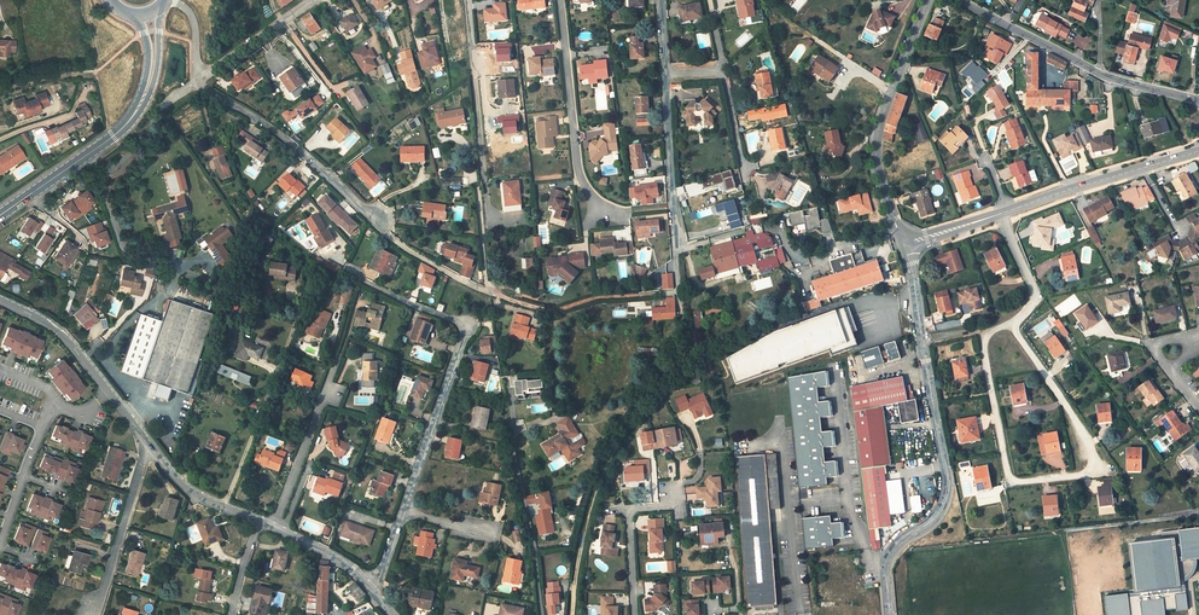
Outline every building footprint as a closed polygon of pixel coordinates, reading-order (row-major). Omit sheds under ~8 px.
[(372,7),(379,17),(394,6),(389,0),(383,0),(372,7)] [(522,10),(546,7),(545,0),(521,0),(522,10)] [(754,15),(751,4),(752,3),(752,0),(738,0),(738,4),(737,4),(738,10),(740,11),(741,15),(745,17),(754,15)] [(1071,9),(1087,16),(1090,10),(1089,9),(1092,0),(1075,0),(1071,9)] [(1184,0),(1167,0),(1167,4),(1172,5),(1170,16),(1181,18),(1184,0)] [(510,20),(509,3),(498,4),(498,8),(497,8),(498,10),(495,10),(495,9),(488,9),(489,21),(510,20)] [(697,4),(679,8),(682,23),(701,18),(697,4)] [(1134,24),(1137,14),(1133,13),(1135,6),(1131,4),(1128,11),(1125,21),(1134,24)] [(1087,16),(1071,9),(1069,14),(1085,21),(1087,16)] [(891,28),(896,17),(883,11),(882,12),(881,10),(874,13),(875,15),(873,14),(867,28),(878,33),(880,28),(880,30),(888,27),(887,26),(891,28)] [(747,18),(747,23),(761,22),(761,11),(756,11),(756,17),(747,18)] [(356,13),(344,21),(351,30),(362,22),(356,13)] [(1062,24),(1041,14),(1038,20),(1040,21),(1040,22),(1038,25),(1046,30),(1052,32),(1053,31),(1057,34),(1058,33),(1066,37),(1070,30),(1061,26),(1062,24)] [(929,25),(924,36),(936,41),(941,30),(944,22),(936,19),(932,26),(929,25)] [(319,29),(313,20),(306,24),(300,29),(306,37),(310,35),(314,41),(320,37),(316,31),(319,29)] [(1165,21),(1159,38),(1170,42),(1171,36),(1178,39),(1183,27),(1165,21)] [(341,37),(336,30),(332,33),(337,40),(341,37)] [(1122,59),(1123,60),(1133,62),(1135,54),(1137,50),(1137,47),(1148,50),(1150,39),(1130,34),(1128,43),(1118,41),(1115,51),(1124,53),(1122,59)] [(1011,45),(992,35),(986,45),(994,49),(988,59),(997,64),(1003,54),(1005,55),(1011,45)] [(640,36),(627,37),(628,52),(632,52),(632,59),(642,58),(645,58),(645,54),(644,48),(640,48),(640,45),(640,36)] [(0,42),(0,52),(0,56),(0,57),(10,57),(10,52),(16,52),(16,42),(0,42)] [(438,58),(433,42),(422,45),(424,51),(424,53),(417,55),(421,68),(435,64),(434,60),(438,58)] [(318,45),(314,48),(318,54),(322,52),(318,45)] [(365,52),(352,59),(362,77),(375,70),(372,65),(376,63),(373,57),(370,58),(369,56),(368,57),(365,52)] [(418,87),(409,54),(400,56),(403,65),(396,67),(399,79),(404,78),(407,90),(412,93),(416,92),(418,87)] [(1077,91),(1077,82),(1064,82),(1064,91),(1045,91),(1037,91),(1038,61),(1038,54),(1027,54),(1027,106),(1046,106),(1064,106),(1070,106),(1070,91),(1077,91)] [(1048,54),(1046,62),(1064,70),(1067,63),(1051,54),(1048,54)] [(839,69),(820,56),(811,69),(830,82),(839,69)] [(1173,71),(1176,61),(1170,59),(1162,56),(1160,62),(1158,61),(1156,68),(1158,68),(1158,67),(1163,69),(1164,70),(1170,72),(1170,70),(1173,71)] [(594,64),(580,66),(581,79),(589,78),(596,77),(596,79),(608,77),(605,60),(594,61),(594,64)] [(972,90),(976,94),(986,85),(981,80),(986,76),(979,69),(978,69),(971,63),(962,72),(966,77),(968,75),(973,80),(970,83),(974,87),(972,90)] [(882,72),(874,67),(871,72),(878,77),(882,72)] [(937,95),(944,75),(928,69),(920,89),(937,95)] [(362,77),(364,79),(377,72),(375,70),(362,77)] [(536,70),(525,71),(526,73),(527,85),(528,87),(538,86),(538,88),(545,87),(544,85),(548,85),(548,78),(550,77),(549,72),(537,73),(536,70)] [(385,72),(379,75),(386,92),(392,89),(385,72)] [(240,83),(236,87),(243,96),(247,93),(255,86),(256,88),(264,82),(257,73),(250,78),(249,77),(245,80),(240,83)] [(770,74),(755,78),(761,101),(776,98),(776,97),(773,84),(770,74)] [(297,75),(284,84),(292,97),(306,88),(297,75)] [(501,99),(516,97),(514,79),(499,81),(501,99)] [(988,91),(993,100),(999,111),(1009,105),(997,85),(988,91)] [(359,90),(347,98),(351,105),(353,104),(359,115),(370,108),(359,90)] [(896,127),(907,98),(897,94),(886,123),(884,132),(883,140),(891,143),(892,133),(894,127),(896,127)] [(320,111),(320,110),(327,105),(322,97),(314,103),(314,102),(295,115),(294,114),(291,114),(286,117),(291,124),(298,119),(297,118),(302,115),(307,121),(320,111)] [(647,97),(635,98),(636,114),(649,113),(647,97)] [(21,106),(12,109),(15,120),(21,118),(22,123),(38,118),(37,115),(46,113),(42,101),(34,103),(35,106),(22,110),(21,106)] [(683,117),(688,119),(692,115),(695,116),(705,115),(706,125),(713,124),(712,118),(716,113),(710,109),(711,108),(702,102),(700,104),(701,104),(700,105),(699,104),(698,104),(697,104),(697,105),(696,106),(695,105),(696,104),(694,102),(687,110),(688,111),(683,117)] [(750,120),(762,118),(762,121),(787,116),(785,104),(748,111),(750,120)] [(1098,113),(1098,105),(1090,105),(1090,114),(1098,113)] [(461,109),(438,113),(438,116),(436,117),(437,124),(440,123),(440,127),(454,124),(464,122),(461,109)] [(913,114),(916,121),(915,123),(915,125),(921,122),(919,116),(917,112),(913,114)] [(53,135),(47,138),(52,148),(58,145),(59,147),(65,144),(63,141),(80,134),(79,132),(84,130),(82,128),(88,125),(83,115),(78,117),(78,118),(73,121),(76,126),(54,136),(53,135)] [(411,129),(421,126),(419,118),(409,121),(411,129)] [(557,127),(556,119),(545,120),(546,124),(538,125),(540,147),(542,149),(552,148),(554,146),(554,142),(551,140),(551,137),(553,134),(552,127),(557,127)] [(1008,131),(1012,141),(1009,142),(1012,149),(1025,144),(1016,119),(1005,123),(1008,131)] [(340,121),(330,131),(338,137),(339,136),(345,143),(353,134),(350,131),(340,121)] [(1144,138),(1161,133),(1161,132),(1159,123),(1158,122),(1153,123),(1153,121),(1147,122),(1148,125),(1141,126),(1144,138)] [(928,139),(921,122),(915,125),(913,126),(915,130),(920,143),(928,139)] [(613,123),(603,125),(604,131),(614,130),(613,123)] [(1083,124),(1074,128),(1076,132),(1079,139),(1088,135),(1083,124)] [(781,127),(768,130),(770,140),(772,139),(774,150),(785,148),(781,127)] [(957,147),(961,143),(962,145),(968,138),(957,128),(950,135),(942,144),(952,153),(957,147)] [(617,152),(614,130),(604,131),(605,140),(605,142),(601,142),(599,145),(597,144),(595,143),(590,146),(588,151),(591,153),(590,155),(591,162),(595,166),(598,163),(596,162),(600,157),(602,158),(607,157),(606,152),(612,151),(612,153),(617,152)] [(916,145),(920,143),(915,130),(910,132),(916,145)] [(947,132),(939,141),(942,144),(950,135),(947,132)] [(1053,139),(1060,153),(1066,150),(1072,148),(1076,145),(1078,148),(1082,145),(1079,139),(1076,132),(1065,137),(1061,140),(1059,136),(1053,139)] [(1088,135),(1079,139),(1082,145),(1091,141),(1091,140),(1088,135)] [(339,136),(338,137),(336,139),(342,146),(345,143),(339,136)] [(1112,151),(1109,136),(1091,140),(1091,141),(1093,152),(1101,151),(1101,155),(1107,154),(1106,152),(1112,151)] [(241,155),(245,148),(237,143),(233,150),(241,155)] [(521,143),(512,144),(513,152),(522,151),(521,143)] [(640,146),(630,147),(632,164),(633,166),(633,170),(634,171),(646,169),(647,169),(646,162),(643,162),(642,156),(640,146)] [(831,147),(819,149),(823,164),(821,168),(834,174),(838,164),(833,162),(832,159),(834,159),(831,147)] [(258,157),(245,148),(241,155),(246,158),(242,163),(257,173),(259,171),(262,173),(266,166),(256,159),(258,157)] [(424,148),(401,149),(401,160),(410,160),(410,162),(424,162),(424,148)] [(3,177),(1,174),(12,166),(15,169),(23,163),(15,151),(0,162),(0,179),(3,177)] [(216,160),(218,169),(225,166),(224,162),(226,161),(225,157),(216,160)] [(1027,171),(1023,161),(1010,165),(1014,177),(1017,176),(1021,187),(1033,182),(1029,171),(1027,171)] [(1188,165),(1191,172),(1198,170),(1196,162),(1188,165)] [(12,166),(1,174),(3,177),(15,169),(12,166)] [(218,169),(215,170),(222,190),(232,187),(226,166),(225,166),(218,169)] [(378,191),(358,170),(350,177),(355,182),(354,183),(362,191),(363,190),(365,192),(364,193),(362,195),(368,201),(371,198),(378,191)] [(734,188),(728,170),(699,179),(702,189),(722,183),(725,182),(728,190),(734,188)] [(973,186),(970,176),(971,176),(969,170),(957,175),(958,180),(957,180),(964,201),(975,197),(972,190),(974,189),(973,186)] [(289,173),(277,184),(286,192),(285,193),(292,200),(306,187),(298,178),(296,181),(289,173)] [(777,173),(765,176),(767,187),(771,186),(777,189),(773,195),(780,199),(785,191),(791,181),(789,180),(777,173)] [(1196,193),(1185,174),(1172,182),(1177,191),(1180,189),(1182,188),(1188,197),(1196,193)] [(443,177),(443,188),(461,187),(461,177),(456,177),(443,177)] [(523,203),(521,181),(508,182),(503,182),(505,204),(523,203)] [(645,186),(648,203),(653,203),(653,198),(658,197),(657,183),(650,184),(650,186),(645,186)] [(645,186),(629,187),(630,197),(636,197),(636,198),(642,198),(643,204),(648,203),(645,186)] [(1132,207),(1141,203),(1142,205),(1148,203),(1148,201),(1154,199),(1148,187),(1143,189),(1142,188),(1136,190),(1137,192),(1134,193),(1132,189),(1121,194),(1126,205),(1131,203),(1132,207)] [(1186,199),(1188,197),(1182,188),(1180,189),(1186,199)] [(933,213),(926,190),(909,195),(911,201),(916,200),(921,217),(933,213)] [(79,198),(75,201),(85,213),(88,210),(87,208),(90,205),(94,202),(86,191),(78,197),(79,198)] [(325,194),(316,203),(332,219),(341,210),(325,194)] [(848,200),(835,203),(837,211),(848,208),(849,212),(854,211),(855,218),(868,214),(864,196),(852,199),(852,200),(848,201),(848,200)] [(1113,207),(1107,197),(1083,209),(1090,222),(1095,220),(1094,217),(1105,212),(1113,207)] [(740,227),(732,200),(713,206),(715,214),(723,211),(729,231),(740,227)] [(71,203),(62,209),(71,220),(75,216),(79,214),(81,216),(85,213),(75,201),(71,204),(71,203)] [(307,206),(303,201),(297,207),(302,211),(307,206)] [(560,204),(550,201),(546,216),(551,218),(550,221),(554,222),(552,229),(563,232),(567,220),(561,218),(563,214),(558,212),(560,204)] [(423,203),(423,208),(425,208),(424,211),(423,211),(422,216),(427,217),(439,218),(445,218),(445,211),(444,210),(444,204),(423,202),(423,203)] [(177,213),(179,222),(189,219),(184,203),(179,205),(181,212),(177,213)] [(802,211),(788,213),(791,226),(804,224),(805,232),(813,231),(813,230),(820,229),(821,235),(831,234),(827,221),(819,222),(817,209),(808,210),(809,216),(804,217),(802,211)] [(332,219),(348,234),(357,226),(341,210),(332,219)] [(177,212),(158,218),(161,228),(164,227),(169,242),(171,250),(180,247),(183,246),(176,223),(179,222),(177,213),(177,212)] [(1043,217),(1032,221),(1034,228),(1033,245),(1042,246),(1041,250),(1054,251),(1055,240),(1052,239),(1053,230),(1065,225),(1060,212),(1044,219),(1043,217)] [(1094,217),(1095,220),(1106,214),(1105,212),(1094,217)] [(1195,213),(1187,217),(1191,223),(1194,222),(1198,219),(1195,213)] [(29,219),(21,232),(30,237),(34,230),(39,233),(44,224),(39,221),(37,224),(29,219)] [(253,219),(247,224),(251,229),(258,224),(253,219)] [(1198,239),(1198,235),(1198,219),(1194,222),(1197,226),(1192,229),(1190,236),(1198,239)] [(658,221),(636,222),(637,235),(645,234),(649,234),(659,233),(658,221)] [(319,224),(308,230),(315,243),(317,242),(319,246),(317,247),(316,248),(321,256),(334,249),(329,240),(328,240),(319,224)] [(50,227),(36,249),(44,254),(53,240),(50,238),(55,230),(50,227)] [(1100,241),(1092,227),(1086,230),(1090,236),(1094,244),(1099,242),(1100,241)] [(99,228),(87,234),(89,238),(91,237),(95,247),(97,252),(109,247),(105,237),(103,238),(99,228)] [(761,232),(751,234),(752,240),(756,261),(758,270),(776,266),(774,257),(779,256),(777,250),(773,251),(770,238),(761,232)] [(234,243),(229,235),(226,237),(223,233),(214,240),(215,241),(207,247),(217,262),(223,257),(221,254),(224,252),(223,251),(234,243)] [(732,244),(752,240),(751,234),(731,239),(732,244)] [(633,240),(627,241),(619,242),(619,241),(614,242),(613,238),(609,239),(609,237),(600,239),(601,242),(602,253),(615,251),(615,254),(628,252),(634,251),(633,240)] [(1196,254),(1198,252),(1198,248),(1195,242),(1190,244),(1186,238),(1179,242),(1177,250),(1180,250),(1185,260),(1190,257),(1196,254)] [(709,245),(710,250),(732,244),(731,239),(709,245)] [(756,261),(752,240),(732,244),(737,261),(738,265),(756,261)] [(1179,242),(1171,240),(1167,242),(1168,243),(1162,246),(1161,245),(1154,248),(1148,252),(1147,255),(1149,259),(1152,260),(1158,256),(1159,260),(1160,262),(1164,263),(1166,262),(1168,259),(1171,249),(1177,250),(1179,242)] [(171,250),(169,242),(166,243),(170,256),(182,253),(180,247),(171,250)] [(601,242),(593,243),(595,254),(602,253),(601,242)] [(450,244),(449,246),(446,253),(445,255),(456,259),(465,262),(465,264),(460,275),(471,279),(474,271),(472,270),(473,265),(476,258),(468,255),(469,251),(450,244)] [(710,250),(713,264),(714,264),(715,271),(733,266),(732,262),(737,261),(732,244),(710,250)] [(77,254),(78,252),(67,245),(56,263),(66,269),(67,270),(77,254)] [(1005,267),(995,249),(984,255),(993,272),(1005,267)] [(388,253),(381,250),(378,255),(379,256),(378,258),(377,258),(371,269),(379,273),(381,270),(384,272),(383,273),(390,276),(393,271),(394,272),(395,270),(394,269),(396,264),(395,263),(397,258),(390,254),(390,256),(387,255),(388,253)] [(947,263),(951,274),(963,270),(956,250),(935,258),(938,266),(947,263)] [(827,260),(831,274),(860,265),(856,251),(827,260)] [(228,257),(224,252),(221,254),(223,257),(217,262),(219,264),(228,257)] [(67,270),(66,269),(64,272),(68,274),(72,267),(74,267),(81,256),(77,254),(67,270)] [(1078,279),(1073,256),(1061,258),(1066,281),(1078,279)] [(234,266),(228,257),(219,264),(216,266),(222,275),(234,266)] [(0,258),(0,288),(8,274),(21,281),(20,283),(27,287),(32,279),(16,270),(18,267),(0,258)] [(738,265),(737,261),(732,262),(733,266),(715,271),(717,276),(733,272),(739,270),(738,265)] [(815,300),(830,295),(831,296),(872,283),(881,281),(875,261),(860,265),(831,274),(803,283),(801,278),(794,280),(795,281),(795,283),(801,301),(802,304),(815,300)] [(101,265),(93,262),(91,268),(99,271),(101,265)] [(423,262),(419,272),(426,274),(422,285),(433,289),(437,277),(434,276),(436,270),(423,262)] [(294,280),(295,269),(285,268),(286,265),(270,264),(269,276),(274,277),(279,277),(279,279),(294,280)] [(583,278),(581,264),(567,265),(565,268),(560,269),(560,271),(554,272),(554,269),(547,270),(545,273),(547,285),(556,284),(558,283),(565,289),(564,290),(569,294),(577,284),(574,282),(574,279),(583,278)] [(717,276),(714,264),(699,268),(702,280),(717,276)] [(647,269),(635,265),(637,277),(643,278),(647,269)] [(531,268),(524,268),(525,277),(534,277),(534,272),(531,272),(531,268)] [(672,274),(661,275),(663,290),(673,289),(672,274)] [(136,278),(127,276),(123,291),(135,294),(133,300),(140,301),(140,300),(145,301),(147,291),(142,289),(143,285),(135,283),(136,278)] [(556,284),(547,285),(550,287),(557,286),(568,295),(569,294),(564,290),(565,289),(558,283),(556,284)] [(977,288),(957,294),(960,305),(969,302),(971,302),(973,311),(982,309),(977,288)] [(347,306),(351,291),(344,289),(339,304),(347,306)] [(936,294),(941,314),(947,312),(953,311),(947,290),(936,294)] [(77,294),(70,291),(67,300),(73,303),(77,294)] [(1130,304),(1127,293),(1106,298),(1109,313),(1119,311),(1119,307),(1130,304)] [(653,308),(652,308),(653,320),(676,319),(676,316),(676,308),(675,299),(667,299),(667,308),(653,308)] [(802,304),(801,301),(799,301),(802,311),(810,308),(817,305),(815,300),(802,304)] [(379,311),(384,312),(386,307),(375,303),(372,310),(371,314),(368,313),(359,310),(355,323),(365,326),(367,319),(373,321),(371,325),(380,328),(383,317),(377,315),(379,311)] [(98,310),(92,304),(88,308),(93,314),(98,310)] [(1097,322),(1086,306),(1075,314),(1086,329),(1097,322)] [(1176,317),(1173,306),(1153,312),(1156,322),(1176,317)] [(166,331),(161,329),(155,347),(140,386),(160,393),(156,405),(170,411),(175,399),(189,404),(218,325),(174,308),(166,331)] [(311,322),(306,332),(318,337),(321,330),(322,327),(326,328),(331,314),(318,308),(316,313),(318,315),(314,324),(311,322)] [(87,309),(76,319),(90,333),(100,323),(87,309)] [(858,346),(843,309),(776,333),(726,361),(735,385),(830,350),(832,355),(858,346)] [(701,311),(693,312),(695,330),(703,329),(701,311)] [(1177,322),(1176,317),(1156,322),(1158,327),(1177,322)] [(430,324),(418,320),(411,338),(425,344),(430,332),(428,331),(430,324)] [(514,322),(508,341),(515,343),(519,341),(521,345),(532,348),(534,338),(524,335),(527,326),(514,322)] [(155,347),(161,329),(143,323),(123,380),(140,386),(155,347)] [(1059,323),(1056,325),(1063,334),(1066,333),(1059,323)] [(17,333),(8,330),(2,347),(11,350),(9,353),(26,359),(27,356),(36,360),(42,343),(33,340),(34,339),(17,333)] [(496,352),(494,336),(488,337),(488,338),(483,339),(483,340),(480,341),(481,354),(496,352)] [(1059,355),(1065,351),(1055,337),(1045,343),(1054,356),(1058,354),(1059,355)] [(262,350),(241,341),(235,357),(246,362),(249,354),(259,358),(262,350)] [(896,341),(861,353),(867,370),(885,364),(880,349),(885,347),(890,362),(901,359),(896,341)] [(1121,351),(1107,355),(1112,372),(1126,368),(1121,351)] [(374,354),(363,354),(362,370),(365,370),(365,378),(375,379),(378,379),(378,363),(374,363),(374,354)] [(644,356),(637,356),(637,364),(644,363),(644,368),(649,368),(649,357),(644,357),(644,356)] [(967,376),(964,359),(954,362),(955,370),(954,370),(956,378),(957,378),(958,382),(968,380),(967,376)] [(487,365),(475,362),(470,378),(483,382),(487,365)] [(218,364),(214,372),(229,378),(231,373),(237,375),(235,380),(247,385),(250,377),(218,364)] [(67,373),(61,366),(48,377),(54,384),(52,386),(63,400),(66,398),(72,405),(85,394),(79,387),(80,386),(68,373),(67,373)] [(297,381),(308,386),(310,381),(312,376),(296,369),(292,379),(297,381)] [(827,372),(788,380),(790,398),(819,395),(818,388),(829,387),(827,372)] [(432,381),(418,376),(411,395),(423,399),(427,390),(429,390),(432,381)] [(900,403),(915,400),(913,392),(911,393),(911,391),(912,391),(911,385),(905,386),(903,376),(866,383),(851,386),(855,412),(871,409),(883,406),(900,403)] [(375,379),(365,378),(365,379),(363,379),(363,382),(362,382),(361,387),(375,388),(375,385),(377,386),(378,381),(375,381),(375,379)] [(1154,391),(1156,390),(1150,380),(1148,381),(1154,391)] [(1154,405),(1163,399),(1156,390),(1154,391),(1148,381),(1138,388),(1145,398),(1147,396),(1154,405)] [(511,382),(505,383),(506,394),(511,394),(514,394),(514,399),(513,399),(513,403),(514,407),(521,406),(520,399),(523,399),(524,400),(536,398),(536,396),(536,388),(521,389),(521,388),(512,389),(511,382)] [(1026,403),(1023,384),(1010,386),(1013,405),(1026,403)] [(686,399),(677,403),(682,413),(690,409),(695,420),(702,417),(700,413),(703,411),(704,414),(711,411),(704,395),(688,402),(686,399)] [(819,395),(790,398),(793,429),(822,425),(821,418),(832,417),(830,402),(820,403),(819,395)] [(915,400),(900,403),(903,424),(921,421),(917,400),(915,400)] [(1110,421),(1108,404),(1096,405),(1098,421),(1103,420),(1103,422),(1110,421)] [(871,409),(855,412),(859,447),(862,469),(884,465),(891,463),(883,406),(871,409)] [(477,407),(475,418),(477,418),(474,428),(485,431),(490,410),(477,407)] [(1163,424),(1175,440),(1186,433),(1188,431),(1190,429),(1186,423),(1184,425),(1181,427),(1179,424),(1181,423),(1175,415),(1176,414),(1173,410),(1161,420),(1157,422),(1160,426),(1163,424)] [(979,439),(975,418),(957,421),(959,433),(961,442),(979,439)] [(395,423),(383,419),(375,440),(387,444),(390,433),(391,434),(395,423)] [(61,428),(56,425),(52,435),(62,439),(67,441),(71,432),(71,431),(66,429),(65,429),(65,430),(61,429),(62,428),(61,428)] [(822,425),(793,429),(797,459),(825,455),(825,448),(835,447),(833,431),(823,433),(822,425)] [(569,432),(565,426),(556,431),(560,438),(569,432)] [(335,427),(325,429),(328,442),(329,441),(331,447),(329,449),(341,457),(346,449),(339,444),(341,442),(337,439),(335,427)] [(66,445),(71,447),(77,432),(71,430),(71,431),(71,432),(67,441),(66,445)] [(71,447),(70,448),(75,450),(77,446),(76,446),(81,433),(82,434),(82,432),(78,430),(77,432),(71,447)] [(654,449),(653,444),(651,433),(652,433),(651,430),(650,430),(647,430),(648,433),(642,434),(639,435),(642,445),(643,451),(654,449)] [(666,447),(675,446),(674,441),(673,432),(673,430),(665,431),(666,447)] [(654,449),(666,447),(665,431),(652,433),(651,433),(653,444),(654,449)] [(0,448),(0,450),(6,453),(7,449),(12,436),(13,434),(6,432),(0,448)] [(225,437),(212,432),(207,445),(220,450),(225,437)] [(552,449),(550,447),(539,453),(546,465),(559,457),(567,469),(577,462),(574,457),(580,453),(581,450),(579,447),(571,451),(568,447),(575,443),(569,432),(560,438),(556,440),(557,443),(554,445),(555,447),(552,449)] [(1060,451),(1056,432),(1037,436),(1041,454),(1060,451)] [(86,450),(91,437),(86,435),(82,434),(81,433),(76,446),(77,446),(81,448),(86,450)] [(12,436),(7,449),(11,451),(17,453),(19,449),(21,444),(23,440),(17,438),(12,436)] [(461,439),(448,436),(444,455),(456,457),(461,439)] [(714,439),(715,447),(723,446),(722,439),(714,439)] [(571,451),(579,447),(580,445),(579,442),(577,442),(575,443),(568,447),(571,451)] [(1194,447),(1183,455),(1195,472),(1198,469),(1198,454),(1194,447)] [(269,468),(279,471),(284,458),(273,454),(274,453),(263,449),(261,455),(259,461),(270,465),(269,468)] [(286,452),(278,449),(276,454),(284,457),(286,452)] [(1140,471),(1140,449),(1127,449),(1127,468),(1132,468),(1132,471),(1140,471)] [(777,453),(736,456),(746,606),(753,606),(753,605),(773,603),(773,605),(776,604),(769,509),(780,508),(777,453)] [(254,462),(269,468),(270,465),(259,461),(261,455),(257,454),(254,462)] [(825,455),(797,459),(800,489),(829,486),(828,478),(838,477),(837,461),(826,463),(825,455)] [(43,457),(39,466),(45,468),(45,469),(45,468),(49,469),(49,470),(54,472),(55,472),(59,463),(58,463),(53,460),(43,457)] [(121,460),(111,457),(109,462),(107,462),(100,485),(112,488),(115,478),(118,478),(122,466),(120,466),(121,460)] [(59,476),(65,461),(60,459),(58,463),(59,463),(55,472),(54,472),(54,474),(59,476)] [(70,462),(66,460),(65,461),(59,476),(58,478),(63,480),(64,478),(63,478),(69,466),(70,462)] [(644,480),(643,472),(649,472),(648,460),(635,461),(635,467),(624,467),(625,481),(644,480)] [(866,506),(869,528),(892,525),(884,465),(862,469),(866,506)] [(68,480),(73,482),(78,469),(73,468),(69,466),(63,478),(64,478),(68,480)] [(990,488),(986,466),(973,469),(977,488),(981,487),(982,490),(990,488)] [(0,467),(0,475),(5,477),(7,478),(10,470),(0,467)] [(345,474),(335,470),(333,477),(342,481),(345,474)] [(393,475),(381,471),(377,481),(374,480),(369,493),(382,497),(386,485),(389,486),(393,475)] [(318,477),(313,489),(324,494),(324,492),(337,497),(342,484),(329,479),(328,481),(318,477)] [(720,477),(708,478),(709,484),(709,487),(707,487),(696,488),(697,493),(717,491),(721,491),(720,477)] [(1097,487),(1100,506),(1112,504),(1110,486),(1113,486),(1112,478),(1103,478),(1104,487),(1097,487)] [(501,487),(487,484),(485,494),(481,494),(479,503),(496,507),(501,487)] [(718,506),(717,491),(697,493),(697,497),(704,497),(706,497),(706,500),(707,506),(718,506)] [(541,504),(542,510),(552,508),(549,492),(526,496),(527,504),(537,503),(540,502),(541,504)] [(37,496),(33,494),(28,507),(36,510),(37,510),(42,498),(41,498),(37,496)] [(912,513),(923,512),(921,495),(910,496),(912,513)] [(47,498),(42,496),(41,498),(42,498),(37,510),(36,510),(35,514),(40,516),(47,498)] [(1058,514),(1056,496),(1042,497),(1044,516),(1058,514)] [(40,516),(45,518),(46,514),(51,501),(51,502),(52,500),(47,498),(40,516)] [(55,518),(60,505),(56,503),(51,502),(51,501),(46,514),(50,516),(55,518)] [(165,506),(163,514),(166,515),(162,527),(171,530),(177,510),(165,506)] [(97,510),(88,507),(84,520),(81,519),(76,532),(93,538),(98,522),(96,522),(98,515),(96,514),(97,510)] [(553,513),(552,508),(542,510),(538,510),(539,515),(540,521),(542,521),(545,534),(554,532),(550,514),(553,513)] [(540,521),(539,515),(535,517),(539,535),(545,534),(542,521),(540,521)] [(830,516),(802,519),(805,549),(833,546),(833,539),(843,538),(842,522),(831,523),(830,516)] [(662,519),(648,520),(648,531),(649,531),(650,537),(651,542),(649,542),(650,553),(661,552),(661,542),(662,542),(661,530),(663,530),(662,519)] [(347,521),(343,532),(361,539),(360,542),(370,545),(375,531),(347,521)] [(700,524),(700,538),(716,537),(724,537),(723,523),(700,524)] [(614,526),(604,524),(600,546),(602,546),(600,554),(613,556),(615,548),(613,548),(611,548),(612,541),(614,541),(615,541),(616,535),(612,534),(614,526)] [(23,528),(19,526),(14,539),(18,540),(23,542),(28,530),(23,528)] [(27,546),(34,528),(29,526),(28,530),(23,542),(22,544),(27,546)] [(1162,540),(1172,539),(1177,580),(1178,580),(1180,579),(1182,578),(1184,577),(1186,575),(1188,573),(1189,571),(1191,569),(1192,567),(1192,564),(1193,562),(1192,560),(1195,560),(1198,559),(1198,528),(1161,532),(1162,540)] [(43,531),(38,529),(30,547),(35,549),(36,548),(36,547),(41,535),(43,531)] [(208,529),(194,534),(203,556),(222,549),(216,534),(211,536),(208,529)] [(342,535),(360,542),(361,539),(343,532),(342,535)] [(430,534),(421,532),(416,555),(430,558),(434,541),(429,540),(430,534)] [(45,551),(50,538),(45,537),(41,535),(36,547),(36,548),(41,549),(45,551)] [(1162,540),(1130,544),(1136,593),(1178,588),(1177,580),(1172,539),(1162,540)] [(141,562),(128,558),(122,580),(132,583),(135,574),(134,573),(134,571),(138,572),(141,562)] [(466,561),(454,558),(450,578),(461,580),(462,575),(475,577),(477,576),(478,570),(477,568),(466,565),(466,561)] [(520,561),(507,558),(504,570),(507,570),(505,581),(517,583),(520,571),(518,571),(520,561)] [(87,563),(73,559),(71,564),(67,576),(67,578),(76,581),(79,571),(81,572),(84,572),(87,563)] [(1180,579),(1178,580),(1178,583),(1181,582),(1183,581),(1186,579),(1188,577),(1190,575),(1192,572),(1193,570),(1194,568),(1195,565),(1195,562),(1195,560),(1192,560),(1193,562),(1192,564),(1192,567),(1191,569),(1189,571),(1188,573),(1186,575),(1184,577),(1182,578),(1180,579)] [(320,567),(319,580),(328,581),(328,578),(328,572),(329,567),(327,567),(328,562),(318,561),(318,567),(320,567)] [(284,564),(274,562),(272,572),(270,572),(268,579),(279,581),(284,564)] [(0,564),(0,575),(6,577),(11,580),(12,580),(16,570),(15,570),(10,568),(9,568),(6,567),(6,566),(0,564)] [(10,583),(15,585),(21,570),(16,568),(15,570),(16,570),(12,580),(11,580),(10,583)] [(15,585),(15,586),(19,588),(21,584),(26,572),(27,570),(22,568),(21,570),(15,585)] [(30,588),(35,575),(31,574),(26,572),(21,584),(25,586),(30,588)] [(730,577),(713,578),(714,590),(725,589),(731,589),(730,577)] [(709,579),(704,579),(704,582),(701,582),(692,582),(693,594),(705,594),(705,591),(710,591),(709,579)] [(317,580),(317,592),(322,592),(321,595),(327,596),(328,581),(319,580),(317,580)] [(353,581),(346,587),(352,595),(359,589),(353,581)] [(665,585),(654,586),(655,595),(651,600),(650,599),(645,600),(646,612),(656,611),(662,603),(666,606),(669,602),(666,599),(665,585)] [(206,589),(195,587),(192,602),(191,610),(200,612),(200,609),(206,611),(207,604),(203,604),(206,589)] [(359,589),(352,595),(358,602),(366,597),(359,589)] [(433,593),(413,589),(410,604),(423,607),(423,610),(429,611),(433,593)] [(322,592),(317,592),(316,596),(316,597),(315,613),(327,614),(327,596),(321,595),(322,592)] [(1129,594),(1104,597),(1106,614),(1131,614),(1129,594)] [(556,595),(554,595),(545,596),(542,597),(543,604),(542,604),(543,614),(544,614),(551,614),(556,613),(555,607),(554,602),(556,602),(556,595)] [(7,596),(7,598),(1,612),(0,614),(1,614),(5,614),(10,602),(11,602),(12,598),(7,596)] [(601,597),(601,607),(605,607),(605,614),(617,614),(617,613),(618,606),(613,606),(613,597),(601,597)] [(251,598),(247,614),(245,614),(262,614),(263,614),(266,602),(251,598)] [(684,601),(684,606),(687,606),(687,609),(687,614),(699,614),(698,604),(696,605),(696,600),(684,601)] [(19,606),(15,604),(11,602),(10,602),(5,614),(6,614),(16,614),(19,606)] [(502,605),(500,614),(523,614),(524,609),(502,605)]
